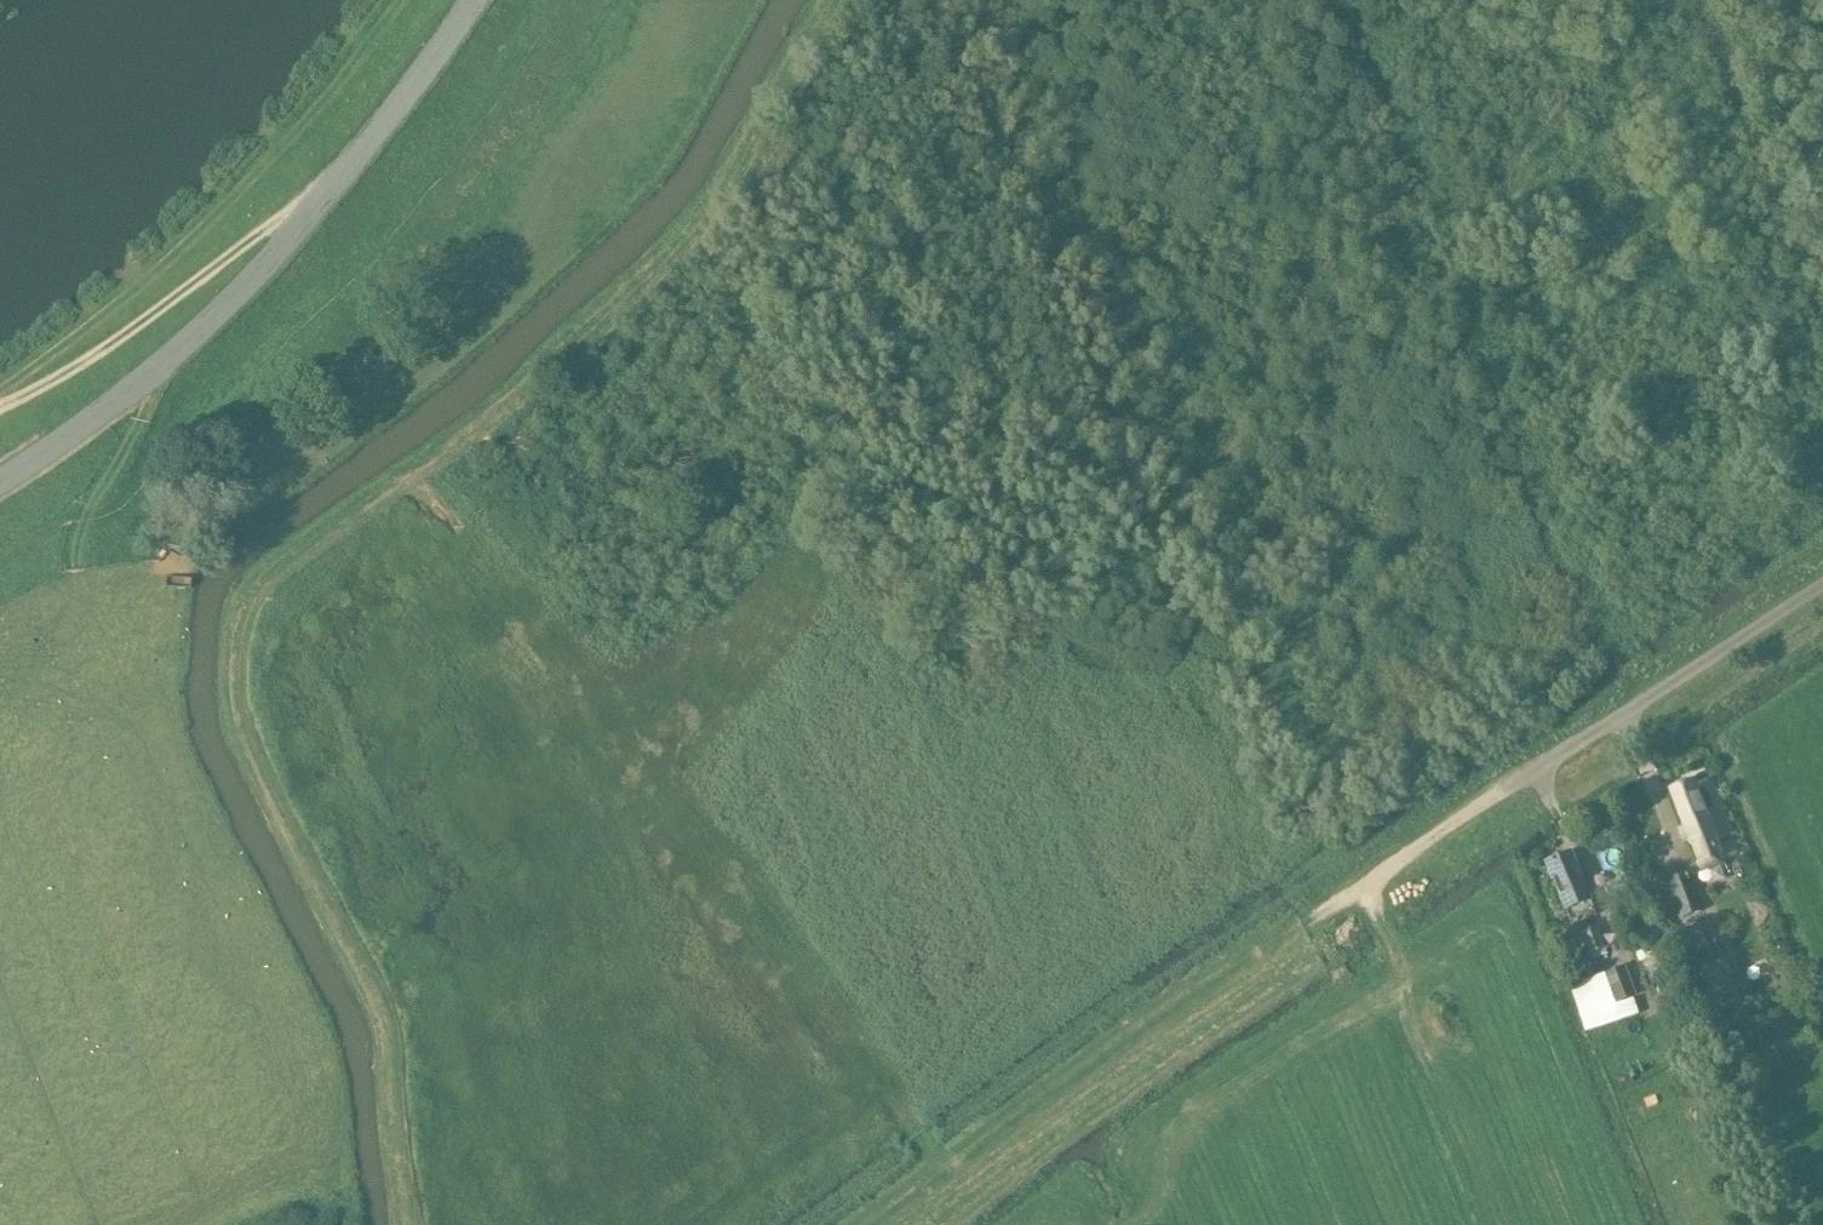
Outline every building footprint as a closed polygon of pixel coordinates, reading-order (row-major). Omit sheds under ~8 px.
[(1735,855),(1717,809),(1707,782),(1696,786),(1694,781),(1670,790),(1702,871),(1725,862),(1724,860),(1735,855)] [(1594,912),(1590,901),(1570,855),(1548,864),(1567,911),(1571,921),(1594,912)] [(1681,920),(1703,911),(1690,874),(1667,882),(1681,920)] [(1694,951),(1708,946),(1698,921),(1684,926),(1694,951)] [(1587,953),(1604,948),(1599,929),(1582,934),(1587,953)] [(1640,1013),(1635,998),(1624,966),(1606,973),(1570,985),(1587,1032),(1640,1013)] [(1714,1002),(1740,992),(1730,967),(1704,976),(1714,1002)]
